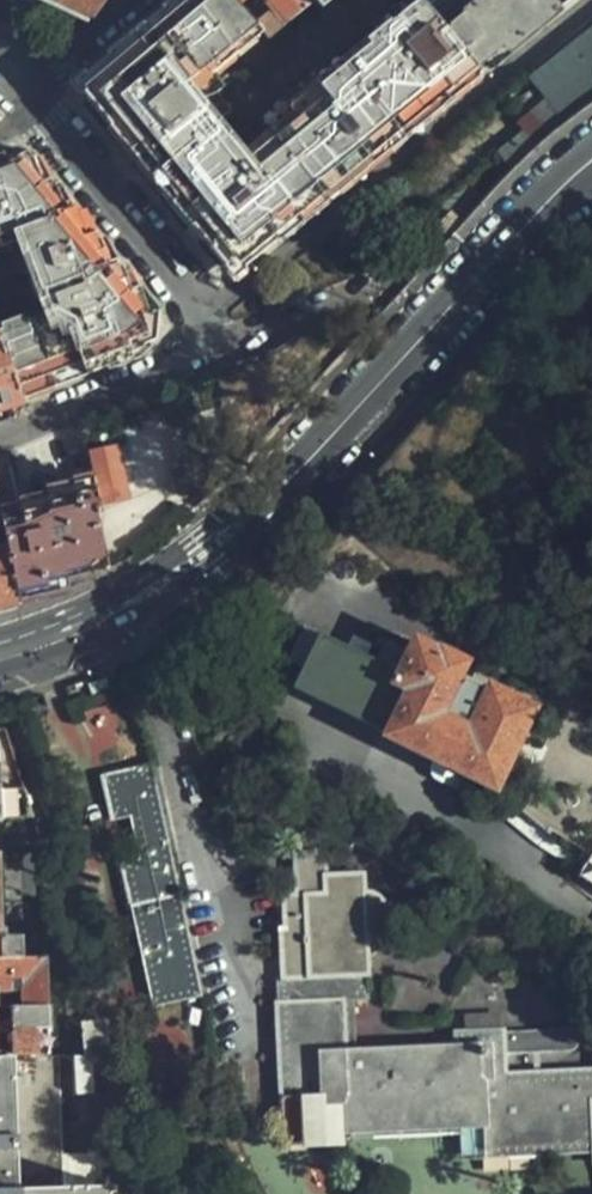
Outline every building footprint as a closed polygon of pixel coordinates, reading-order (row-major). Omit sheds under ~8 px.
[(87,23),(103,0),(36,0),(87,23)] [(237,0),(173,0),(148,21),(91,68),(86,72),(83,91),(89,99),(166,193),(198,232),(226,267),(244,270),(253,262),(389,147),(480,72),(445,28),(422,0),(417,0),(241,145),(194,88),(263,29),(260,25),(238,2),(237,0)] [(316,0),(276,0),(281,6),(260,25),(263,29),(277,46),(322,8),(316,0)] [(445,28),(478,0),(422,0),(445,28)] [(556,10),(547,0),(478,0),(445,28),(480,72),(485,68),(494,60),(556,10)] [(556,10),(562,5),(567,0),(547,0),(556,10)] [(568,100),(591,84),(591,26),(547,58),(569,89),(563,93),(568,100)] [(0,155),(0,254),(21,247),(44,318),(0,332),(0,348),(20,398),(26,396),(141,352),(138,344),(158,335),(160,308),(152,311),(149,304),(145,289),(132,292),(121,260),(108,264),(100,236),(87,239),(77,209),(63,214),(60,204),(53,180),(40,184),(28,151),(17,150),(0,155)] [(21,400),(20,398),(0,348),(0,407),(21,400)] [(12,453),(0,457),(0,477),(15,472),(12,453)] [(15,472),(0,477),(0,514),(20,609),(26,606),(63,592),(109,569),(86,479),(68,485),(67,488),(45,493),(46,501),(24,507),(15,472)] [(20,609),(0,514),(0,614),(20,609)] [(398,683),(403,673),(322,637),(289,693),(388,736),(411,689),(398,683)] [(496,785),(532,710),(459,675),(464,662),(440,652),(438,654),(417,645),(403,673),(398,683),(411,689),(388,736),(418,750),(421,748),(496,785)] [(130,899),(180,888),(165,823),(155,826),(153,815),(163,813),(151,760),(104,770),(112,814),(129,810),(138,853),(121,857),(130,898),(130,899)] [(39,843),(26,789),(1,789),(0,784),(0,845),(39,843)] [(155,826),(165,823),(163,813),(153,815),(155,826)] [(46,957),(39,843),(0,845),(0,959),(46,957)] [(575,877),(591,888),(591,850),(575,877)] [(500,1086),(498,1065),(540,1064),(539,1044),(498,1045),(496,1040),(448,1042),(449,1058),(352,1061),(350,1010),(369,1010),(367,936),(377,934),(384,927),(388,919),(388,908),(384,899),(375,893),(366,893),(365,874),(327,874),(325,852),(296,853),(297,895),(286,895),(286,931),(281,930),(282,981),(277,982),(280,1147),(347,1146),(346,1131),(477,1127),(479,1159),(587,1157),(588,1177),(591,1177),(591,1083),(500,1086)] [(188,928),(180,888),(130,899),(152,1004),(202,990),(193,950),(184,953),(180,930),(188,928)] [(193,950),(188,928),(180,930),(184,953),(193,950)] [(9,988),(9,979),(19,979),(21,1008),(48,1007),(47,991),(37,991),(37,979),(46,979),(46,957),(0,959),(0,988),(9,988)] [(51,1056),(48,1007),(21,1008),(8,1009),(10,1029),(0,1030),(0,1059),(51,1056)] [(103,1056),(101,1030),(83,1031),(85,1057),(103,1056)] [(61,1170),(59,1129),(53,1114),(51,1057),(51,1056),(0,1059),(0,1173),(61,1170)] [(53,1114),(59,1129),(57,1057),(51,1057),(53,1114)] [(105,1187),(85,1188),(83,1189),(61,1188),(61,1170),(0,1173),(0,1193),(106,1193),(105,1187)]
